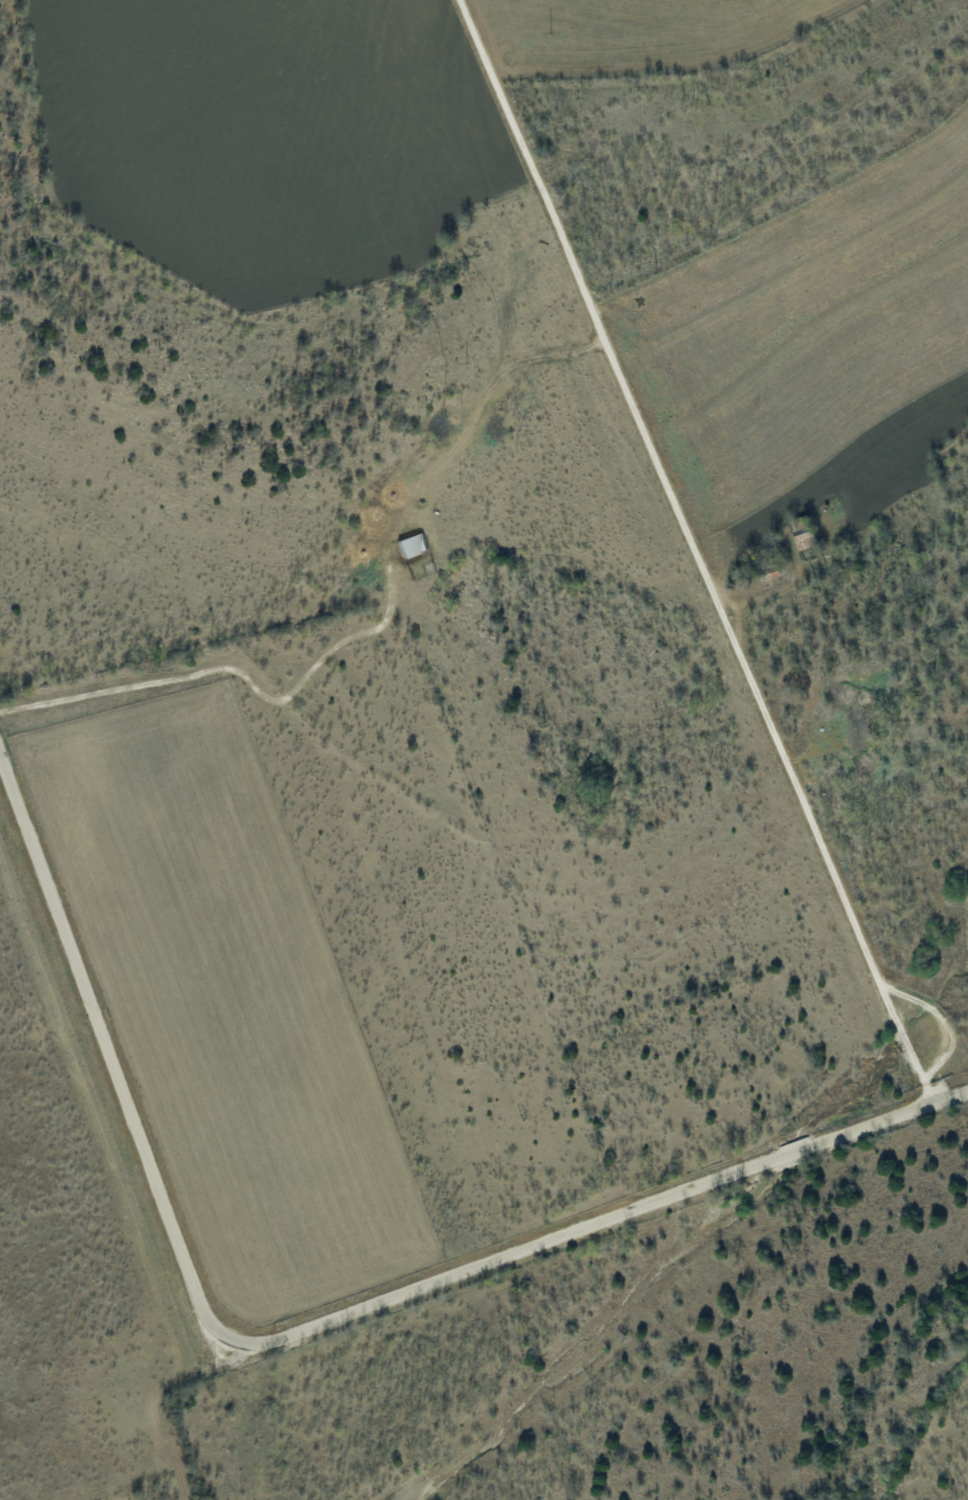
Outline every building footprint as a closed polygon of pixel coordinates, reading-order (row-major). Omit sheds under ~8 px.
[(408,558),(430,549),(423,532),(400,540),(408,558)]
